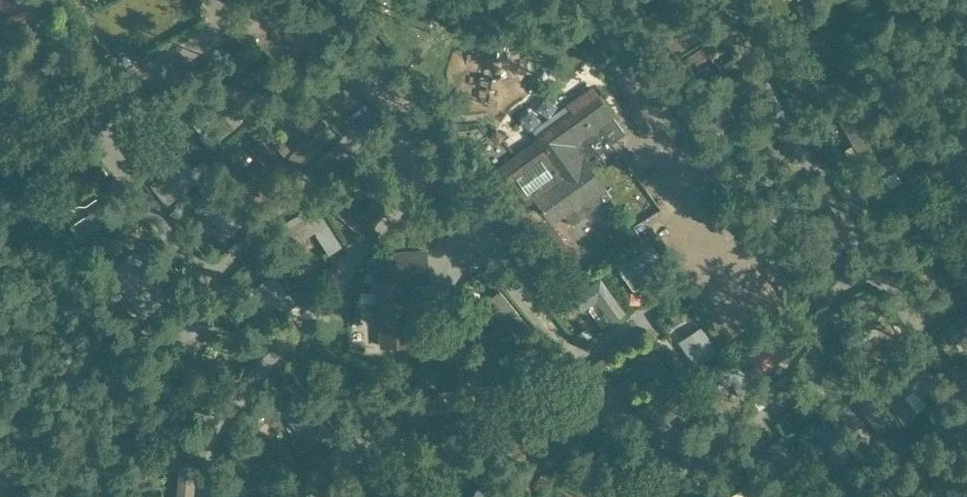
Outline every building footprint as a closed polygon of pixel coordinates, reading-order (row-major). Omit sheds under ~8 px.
[(26,21),(27,0),(0,0),(0,20),(26,21)] [(40,8),(52,15),(59,0),(44,0),(40,8)] [(808,2),(799,7),(806,21),(815,16),(808,2)] [(574,111),(537,138),(489,172),(530,230),(548,217),(553,223),(565,214),(572,224),(612,196),(605,187),(606,186),(592,166),(614,150),(610,145),(626,133),(604,103),(592,87),(569,104),(574,111)] [(839,118),(861,159),(874,152),(851,111),(839,118)] [(287,158),(297,169),(334,135),(323,124),(287,158)] [(267,167),(253,179),(264,190),(288,166),(263,140),(252,151),(267,167)] [(199,162),(193,167),(185,156),(149,183),(166,205),(207,173),(199,162)] [(906,198),(915,185),(879,160),(870,173),(906,198)] [(75,204),(101,187),(88,167),(62,184),(75,204)] [(230,235),(249,215),(214,183),(195,203),(230,235)] [(332,209),(359,235),(389,203),(379,194),(360,213),(343,197),(332,209)] [(94,233),(120,216),(106,196),(80,213),(94,233)] [(323,244),(337,235),(314,201),(284,222),(298,242),(314,231),(323,244)] [(634,225),(616,237),(626,252),(644,240),(635,227),(634,225)] [(546,248),(572,284),(590,271),(564,235),(546,248)] [(427,248),(406,250),(406,246),(392,247),(393,255),(380,256),(382,278),(379,278),(383,346),(412,344),(408,284),(429,282),(427,248)] [(618,267),(626,279),(656,259),(648,247),(618,267)] [(109,269),(144,317),(171,298),(136,249),(109,269)] [(277,317),(297,302),(274,273),(254,288),(277,317)] [(789,278),(778,286),(792,306),(803,298),(789,278)] [(599,293),(593,285),(561,308),(567,316),(599,293)] [(532,329),(499,289),(485,300),(518,340),(532,329)] [(220,316),(209,301),(159,336),(170,352),(220,316)] [(954,328),(966,352),(966,321),(954,328)] [(695,365),(719,350),(702,325),(679,340),(695,365)] [(787,355),(773,333),(745,351),(761,373),(787,355)] [(662,384),(672,376),(651,347),(640,356),(662,384)] [(734,359),(707,378),(717,392),(731,382),(741,397),(755,388),(734,359)] [(949,386),(941,374),(916,391),(925,403),(949,386)] [(682,411),(692,404),(676,382),(666,389),(682,411)] [(877,429),(890,420),(863,384),(851,394),(877,429)] [(454,388),(412,400),(418,420),(429,417),(427,409),(458,400),(454,388)] [(899,389),(885,400),(904,424),(917,414),(899,389)] [(826,477),(852,457),(824,419),(812,428),(830,452),(816,463),(826,477)] [(357,462),(348,453),(364,437),(353,426),(325,455),(345,474),(357,462)] [(795,489),(811,479),(782,435),(766,445),(795,489)] [(194,468),(185,456),(154,478),(162,490),(194,468)] [(555,487),(550,496),(575,496),(555,487)] [(314,496),(335,496),(329,488),(314,496)]
